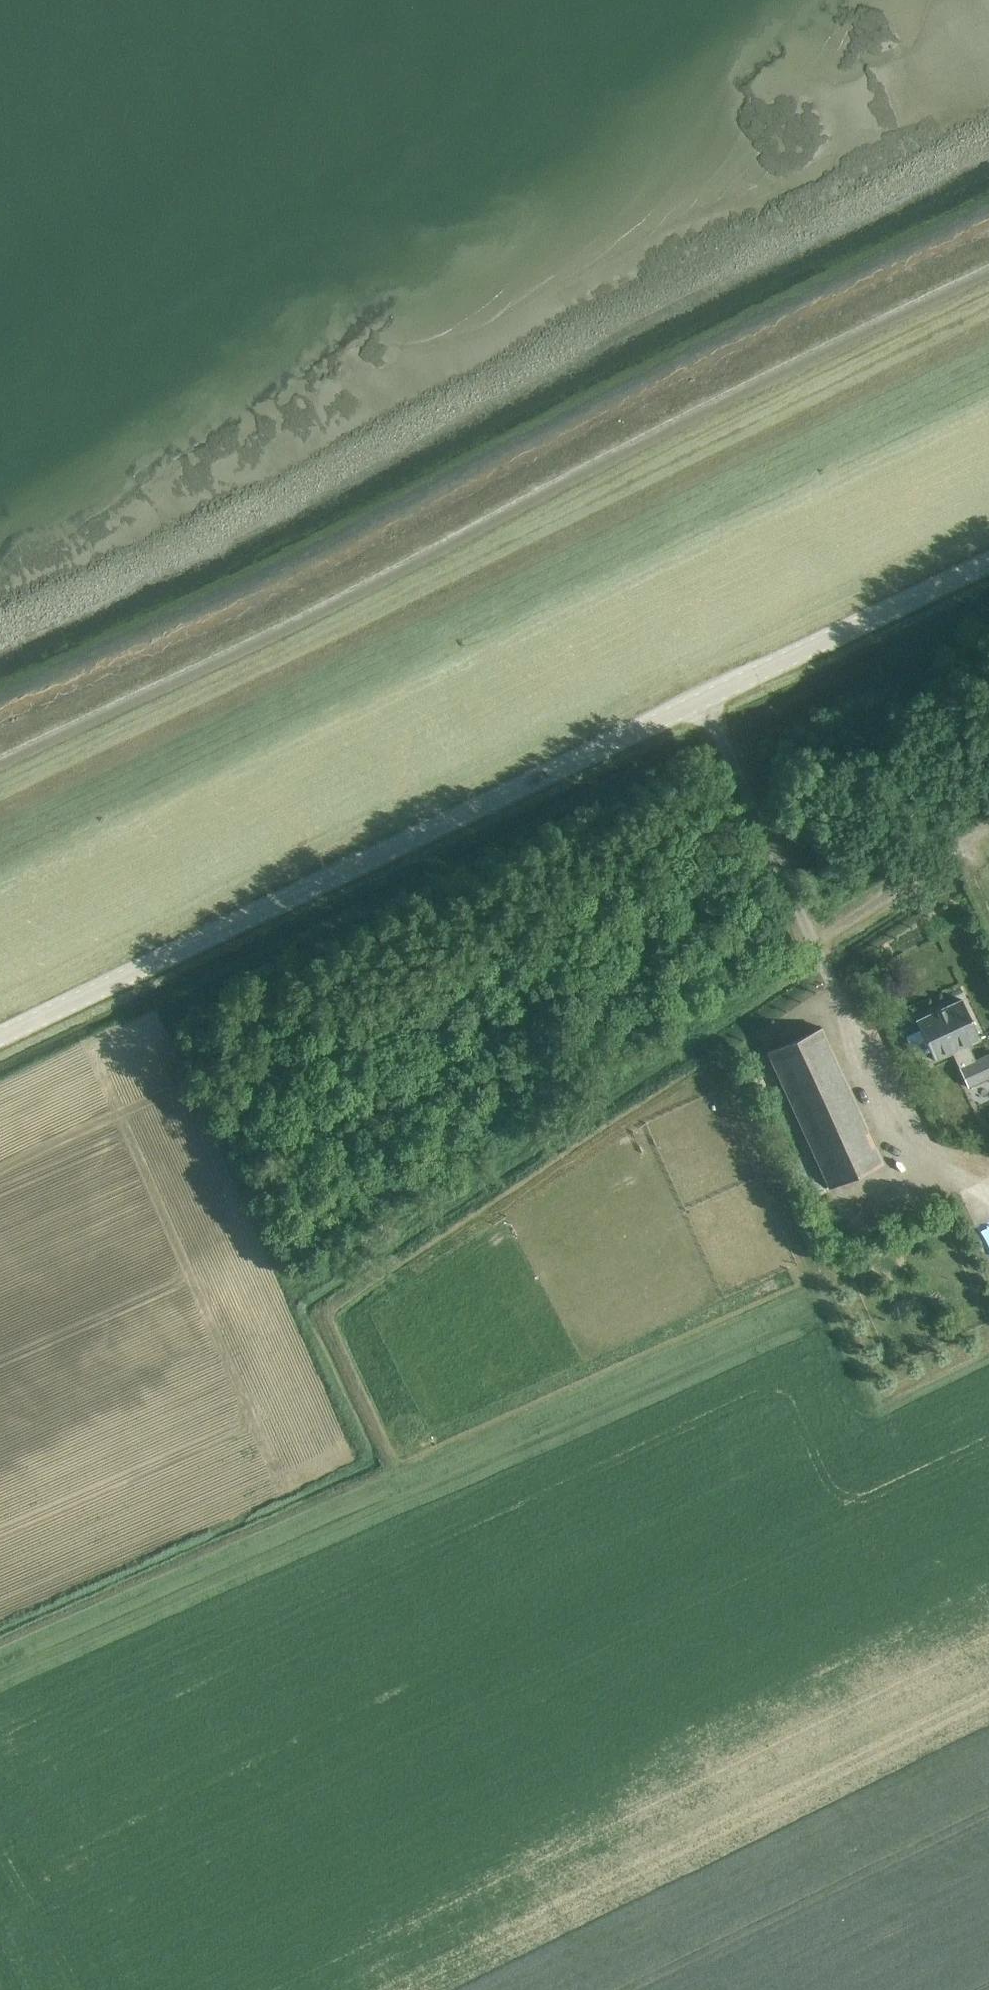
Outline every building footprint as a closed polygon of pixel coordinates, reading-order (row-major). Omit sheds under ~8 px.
[(968,1044),(980,1038),(961,999),(915,1020),(934,1060),(952,1052),(959,1068),(975,1061),(968,1044)] [(767,1053),(828,1187),(883,1162),(822,1028),(767,1053)]
